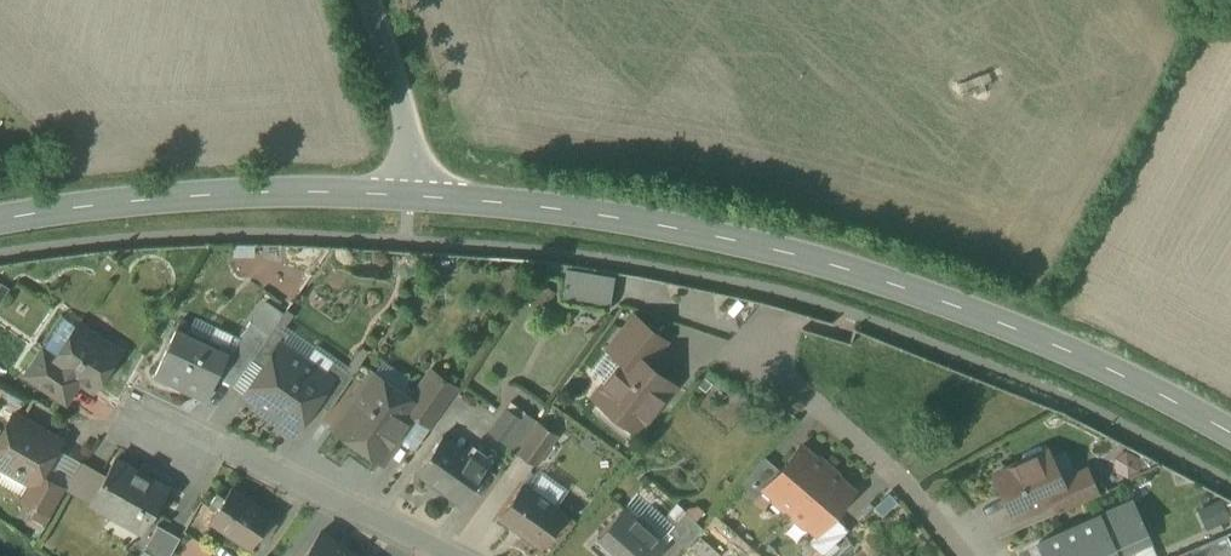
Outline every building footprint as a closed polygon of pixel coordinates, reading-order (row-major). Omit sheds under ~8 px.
[(613,275),(566,268),(562,297),(609,304),(613,275)] [(0,281),(0,302),(9,287),(0,281)] [(635,316),(610,348),(625,360),(632,351),(647,363),(665,341),(635,316)] [(251,321),(228,353),(225,360),(245,369),(252,359),(270,333),(251,321)] [(270,333),(252,359),(264,367),(280,343),(281,344),(290,332),(277,323),(270,333)] [(119,351),(79,324),(55,359),(54,361),(80,378),(95,388),(119,351)] [(228,353),(176,330),(156,373),(208,397),(225,360),(228,353)] [(281,344),(280,343),(264,367),(246,393),(281,417),(278,423),(293,434),(317,400),(332,379),(325,374),(281,344)] [(625,360),(596,396),(637,429),(674,384),(647,363),(632,351),(625,360)] [(55,359),(45,352),(30,373),(66,398),(80,378),(54,361),(55,359)] [(354,374),(335,360),(325,374),(332,379),(317,400),(329,409),(354,374)] [(421,405),(373,371),(334,427),(382,460),(421,405)] [(457,387),(433,371),(416,396),(427,403),(419,415),(431,424),(457,387)] [(526,411),(512,401),(507,407),(522,418),(526,411)] [(522,418),(507,407),(490,431),(505,441),(522,418)] [(522,418),(505,441),(516,449),(537,419),(526,411),(522,418)] [(14,414),(0,439),(0,459),(14,467),(13,470),(35,482),(37,483),(41,475),(61,441),(14,414)] [(540,421),(519,451),(536,464),(558,434),(540,421)] [(469,453),(444,435),(418,470),(462,501),(491,461),(473,448),(469,453)] [(781,469),(766,487),(774,494),(775,499),(784,507),(790,507),(792,509),(830,465),(821,457),(814,458),(803,448),(804,447),(802,446),(781,469)] [(1040,446),(1024,454),(1022,462),(995,474),(1014,516),(1053,498),(1066,492),(1063,485),(1048,451),(1040,446)] [(765,455),(749,474),(765,488),(766,487),(781,469),(765,455)] [(148,478),(116,459),(92,501),(144,531),(169,487),(149,476),(148,478)] [(830,465),(792,509),(794,511),(795,516),(804,524),(809,524),(817,531),(833,514),(853,490),(851,488),(850,489),(839,480),(839,473),(830,465)] [(1089,473),(1063,485),(1066,492),(1053,498),(1059,513),(1099,495),(1089,473)] [(765,488),(749,474),(741,483),(758,497),(765,488)] [(67,489),(41,475),(37,483),(35,482),(26,499),(52,514),(67,489)] [(567,513),(524,482),(500,515),(543,546),(567,513)] [(273,515),(232,488),(225,498),(217,511),(211,520),(252,547),(273,515)] [(218,493),(210,506),(217,511),(225,498),(218,493)] [(1045,555),(1115,555),(1132,549),(1149,541),(1131,501),(1039,542),(1045,555)] [(625,506),(598,536),(621,555),(655,555),(667,543),(625,506)] [(704,527),(686,511),(668,531),(686,547),(704,527)] [(817,531),(817,532),(832,546),(850,529),(833,514),(817,531)] [(159,525),(145,550),(155,555),(171,555),(181,537),(159,525)] [(339,545),(340,543),(323,531),(305,555),(355,555),(339,545)] [(832,546),(817,532),(809,541),(824,554),(832,546)] [(1192,555),(1230,555),(1230,545),(1225,532),(1189,549),(1192,555)] [(194,537),(185,550),(194,555),(210,555),(214,551),(194,537)]
